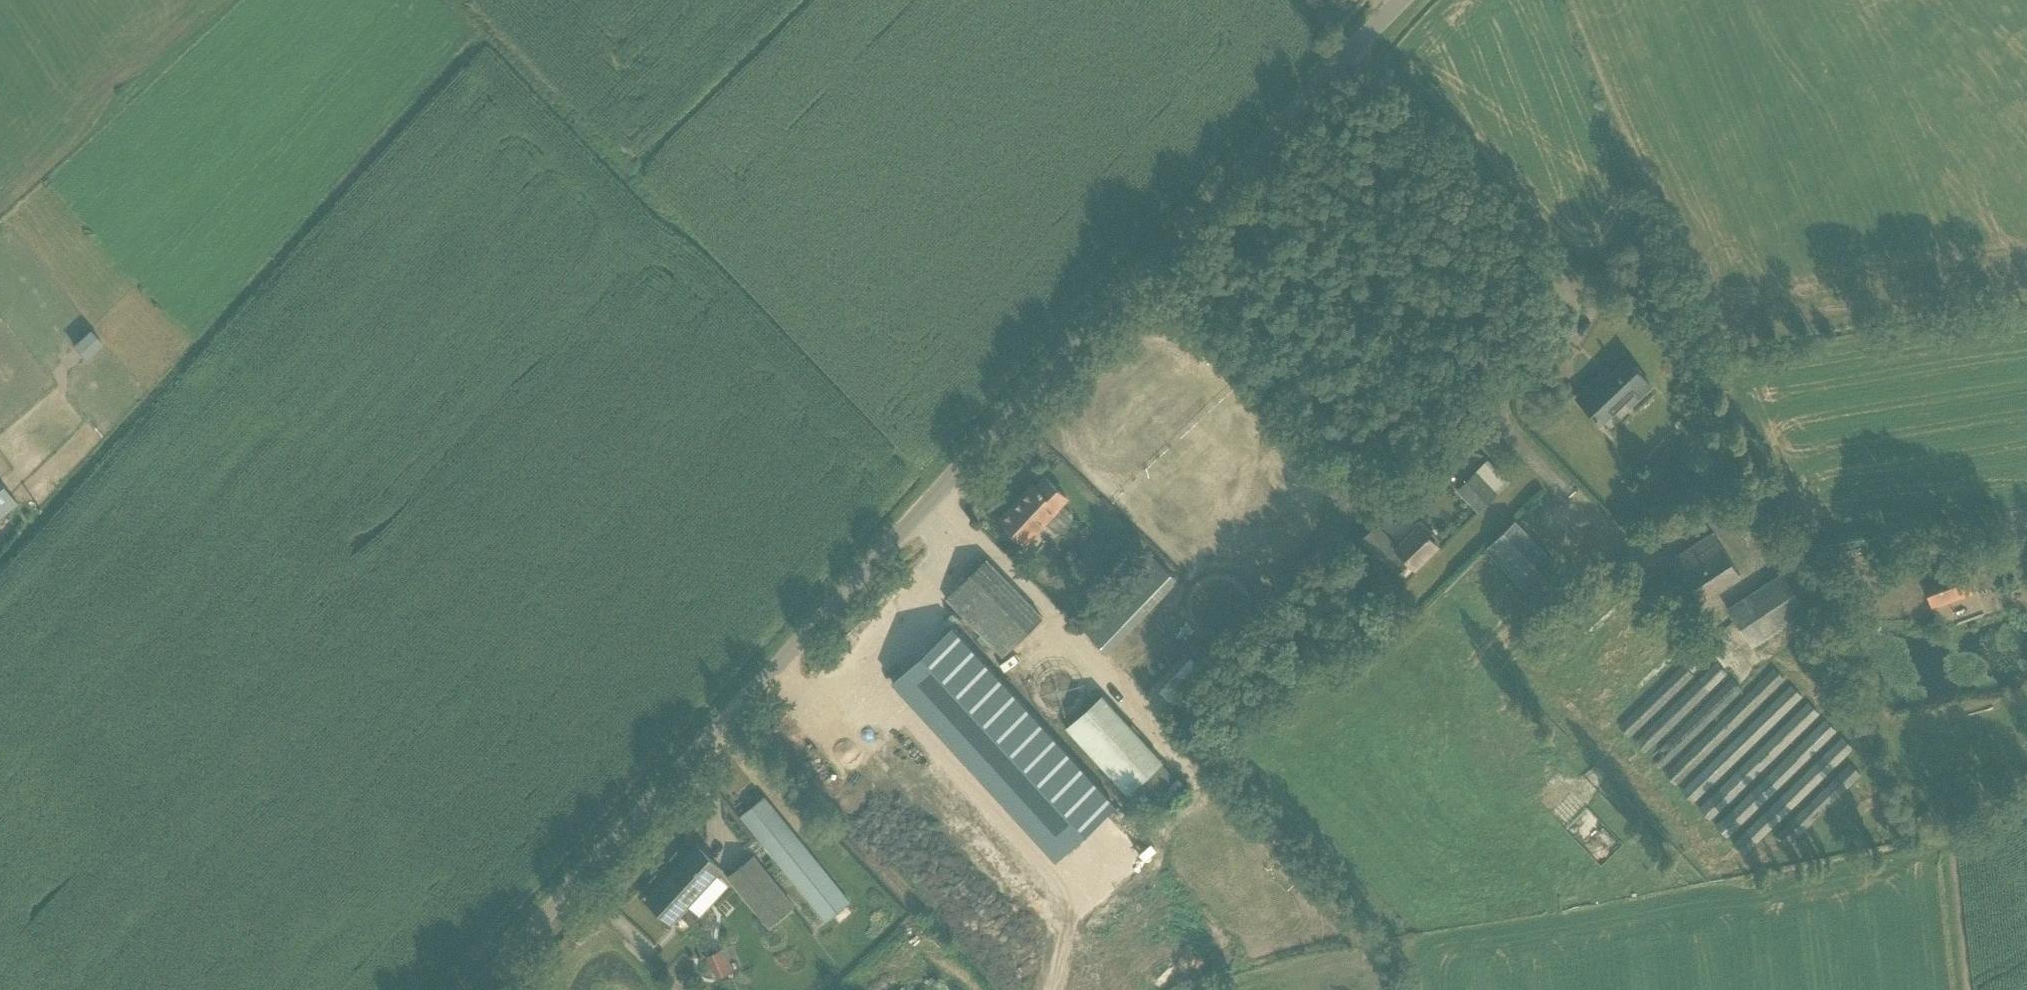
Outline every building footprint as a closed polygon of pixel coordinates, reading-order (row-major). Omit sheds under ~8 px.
[(1650,387),(1651,386),(1626,359),(1611,374),(1611,375),(1607,379),(1606,378),(1605,379),(1601,374),(1577,398),(1601,423),(1645,381),(1650,387)] [(1478,512),(1507,483),(1485,461),(1456,490),(1478,512)] [(1062,504),(1067,498),(1044,477),(1035,487),(1032,484),(999,519),(1026,544),(1047,521),(1056,530),(1061,530),(1072,518),(1072,513),(1062,504)] [(18,504),(0,483),(0,519),(18,504)] [(1387,505),(1380,512),(1386,519),(1399,508),(1395,503),(1393,500),(1387,505)] [(1527,591),(1541,578),(1556,564),(1514,521),(1500,535),(1485,549),(1527,591)] [(1414,568),(1423,559),(1438,545),(1419,526),(1398,547),(1376,524),(1362,538),(1398,574),(1409,563),(1414,568)] [(1699,600),(1716,589),(1739,573),(1713,532),(1672,559),(1683,577),(1699,600)] [(1043,617),(986,559),(946,599),(961,613),(1003,656),(1043,617)] [(1752,647),(1816,605),(1810,588),(1800,562),(1727,609),(1752,647)] [(1886,598),(1888,609),(1920,602),(1919,598),(1927,597),(1930,607),(1937,605),(1972,594),(1962,564),(1931,575),(1913,581),(1915,591),(1895,596),(1886,598)] [(1117,646),(1157,610),(1142,594),(1102,629),(1117,646)] [(1049,862),(1110,810),(952,627),(891,680),(1049,862)] [(1070,632),(1061,644),(1070,651),(1079,639),(1070,632)] [(1644,753),(1727,674),(1716,663),(1634,742),(1644,753)] [(1693,675),(1683,665),(1618,726),(1628,737),(1693,675)] [(1676,785),(1784,679),(1774,668),(1665,774),(1676,785)] [(1742,689),(1731,679),(1649,757),(1660,768),(1742,689)] [(1802,697),(1791,685),(1681,790),(1693,802),(1802,697)] [(1148,798),(1173,776),(1101,695),(1066,728),(1126,795),(1137,785),(1148,798)] [(1819,714),(1808,702),(1698,808),(1710,820),(1819,714)] [(1836,731),(1825,720),(1715,825),(1726,837),(1836,731)] [(1852,749),(1841,737),(1732,843),(1743,854),(1852,749)] [(1861,775),(1849,763),(1777,835),(1788,847),(1861,775)] [(822,779),(848,776),(847,765),(821,768),(822,779)] [(1146,805),(1154,814),(1186,787),(1178,777),(1146,805)] [(740,816),(753,831),(827,921),(850,902),(776,812),(764,797),(740,816)] [(700,917),(687,906),(721,868),(696,846),(696,847),(676,871),(674,870),(662,883),(646,900),(673,925),(680,916),(692,926),(700,917)] [(770,927),(796,907),(754,855),(728,876),(770,927)] [(731,971),(721,950),(706,957),(716,978),(731,971)]
